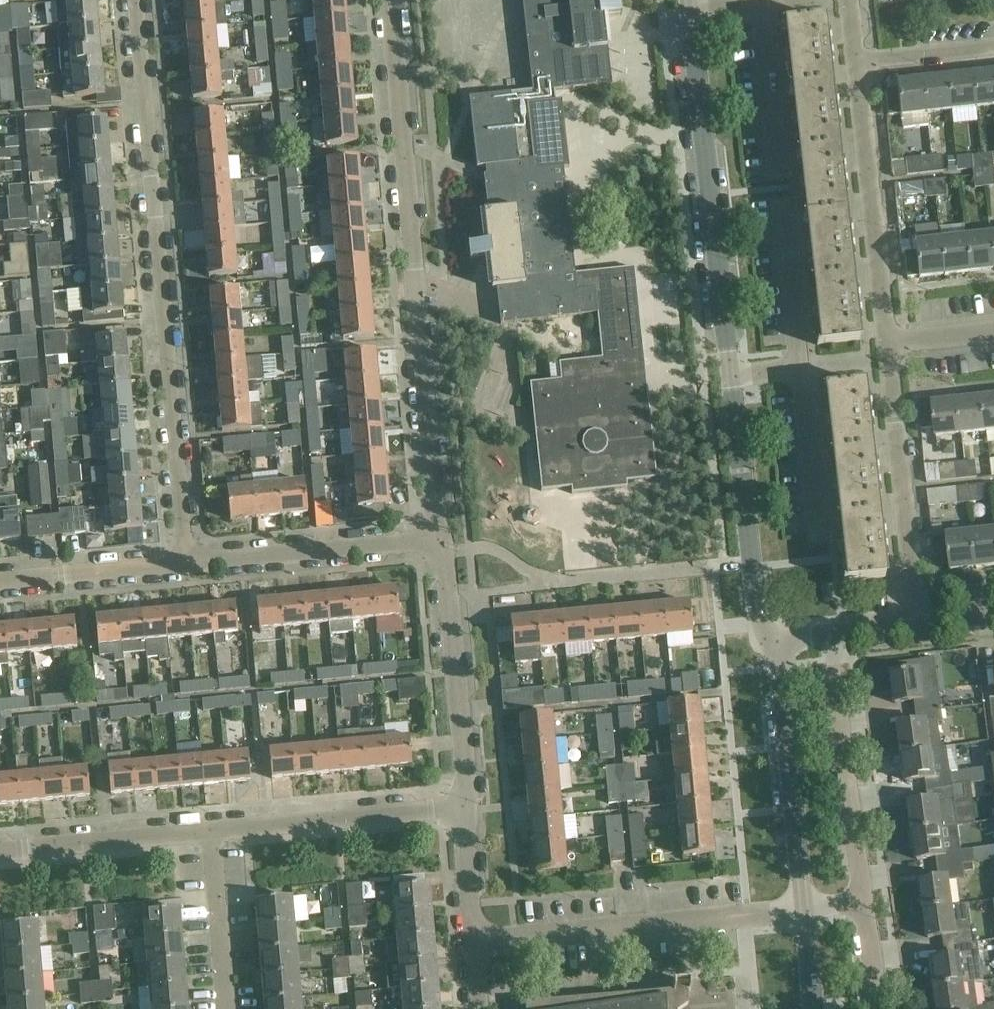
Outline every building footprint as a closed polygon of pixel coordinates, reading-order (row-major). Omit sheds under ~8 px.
[(98,21),(96,0),(64,0),(55,1),(57,25),(98,21)] [(251,0),(252,18),(265,17),(263,0),(255,0),(251,0)] [(346,15),(344,0),(313,0),(314,18),(346,15)] [(520,173),(563,168),(569,168),(562,100),(555,101),(554,90),(611,84),(607,47),(606,47),(603,17),(622,15),(620,0),(619,0),(601,2),(601,0),(522,0),(532,91),(469,98),(477,168),(485,167),(518,163),(520,173)] [(187,29),(215,27),(227,26),(225,3),(213,4),(185,6),(187,29)] [(272,22),(286,20),(285,3),(270,4),(272,22)] [(10,7),(12,30),(29,28),(27,4),(10,6),(10,7)] [(12,31),(12,30),(10,7),(0,8),(0,32),(12,31)] [(316,43),(348,41),(346,15),(314,18),(316,43)] [(781,24),(786,24),(793,88),(831,83),(823,18),(781,23),(781,24)] [(286,20),(272,22),(274,41),(288,39),(286,20)] [(59,49),(100,45),(98,21),(57,25),(59,49)] [(189,53),(217,50),(215,27),(187,29),(189,53)] [(17,53),(32,52),(29,28),(12,30),(15,30),(17,53)] [(254,29),(255,47),(267,46),(266,28),(254,29)] [(0,32),(0,56),(10,55),(8,33),(12,32),(12,31),(0,32)] [(319,69),(350,66),(348,41),(316,43),(319,69)] [(61,73),(102,70),(100,45),(59,49),(61,73)] [(267,46),(255,47),(256,63),(268,63),(267,46)] [(217,50),(189,53),(191,76),(232,72),(234,72),(234,61),(218,62),(217,50)] [(19,77),(34,76),(32,52),(17,53),(19,77)] [(275,54),(276,72),(291,71),(289,53),(275,54)] [(350,66),(319,69),(321,94),(352,92),(350,66)] [(980,70),(981,73),(972,74),(976,108),(993,106),(993,68),(980,70)] [(270,86),(269,69),(250,71),(252,88),(270,86)] [(13,80),(12,70),(0,71),(0,81),(13,80)] [(102,70),(61,73),(63,98),(104,95),(102,70)] [(293,90),(291,71),(276,72),(278,91),(293,90)] [(232,72),(191,76),(193,99),(221,97),(220,83),(233,82),(232,72)] [(962,72),(947,73),(951,111),(976,108),(972,74),(963,75),(962,72)] [(951,111),(947,73),(931,75),(931,78),(922,79),(926,114),(951,111)] [(34,76),(19,77),(21,93),(23,110),(51,107),(50,91),(35,93),(34,76)] [(926,114),(922,79),(913,80),(913,77),(896,79),(898,90),(885,91),(888,116),(900,115),(901,116),(926,114)] [(0,81),(0,91),(1,104),(15,103),(13,80),(0,81)] [(831,83),(793,88),(800,152),(838,147),(831,83)] [(323,120),(355,117),(352,92),(321,94),(323,120)] [(280,105),(281,123),(295,122),(294,104),(280,105)] [(194,114),(196,137),(225,135),(223,111),(194,114)] [(24,116),(27,150),(40,149),(39,140),(40,139),(40,131),(53,130),(52,114),(24,116)] [(274,130),(273,114),(261,115),(262,131),(274,130)] [(357,143),(355,117),(323,120),(325,146),(357,143)] [(65,122),(67,147),(108,143),(106,118),(65,122)] [(297,141),(295,122),(281,123),(283,143),(297,141)] [(198,160),(227,158),(225,135),(196,137),(198,160)] [(263,137),(265,154),(276,153),(275,136),(263,137)] [(19,147),(18,138),(5,139),(5,148),(9,148),(18,147),(19,147)] [(69,170),(110,167),(108,143),(67,147),(69,170)] [(18,147),(9,148),(10,157),(19,157),(18,147)] [(838,147),(800,152),(807,216),(845,211),(838,147)] [(29,173),(42,172),(40,149),(27,150),(29,173)] [(277,171),(276,153),(265,154),(266,172),(277,171)] [(983,171),(993,170),(991,154),(981,155),(983,171)] [(941,155),(931,156),(932,173),(943,172),(941,155)] [(972,172),(983,171),(981,155),(971,156),(972,172)] [(932,173),(931,156),(904,159),(906,176),(932,173)] [(948,167),(956,166),(956,156),(947,157),(948,167)] [(327,160),(329,186),(361,183),(358,157),(327,160)] [(200,184),(229,181),(227,158),(198,160),(200,184)] [(298,189),(295,160),(283,161),(286,190),(298,189)] [(21,171),(21,163),(5,164),(6,172),(21,171)] [(518,163),(485,167),(486,175),(483,175),(487,211),(483,211),(487,242),(468,244),(470,260),(488,258),(492,289),(497,288),(501,324),(580,315),(575,273),(563,168),(520,173),(518,163)] [(112,191),(110,167),(69,170),(71,194),(112,191)] [(983,171),(985,187),(993,186),(993,176),(993,170),(983,171)] [(42,173),(42,172),(29,173),(30,184),(63,181),(62,171),(42,173)] [(985,187),(983,171),(972,172),(974,188),(985,187)] [(944,179),(934,180),(935,197),(945,196),(944,179)] [(925,198),(935,197),(934,180),(923,181),(925,198)] [(229,181),(200,184),(202,207),(243,203),(242,192),(230,193),(229,181)] [(267,184),(269,201),(280,200),(279,183),(267,184)] [(363,209),(361,183),(329,186),(331,212),(363,209)] [(8,187),(9,196),(23,195),(22,185),(8,187)] [(30,197),(44,196),(43,186),(30,187),(30,197)] [(114,215),(112,191),(71,194),(73,218),(114,215)] [(23,195),(9,196),(9,197),(7,198),(9,220),(29,218),(28,208),(24,202),(23,195)] [(45,207),(44,196),(30,197),(31,208),(45,207)] [(287,197),(288,215),(300,214),(299,196),(287,197)] [(282,217),(280,200),(269,201),(270,218),(282,217)] [(243,203),(202,207),(204,230),(233,227),(245,226),(243,203)] [(365,234),(363,209),(331,212),(334,237),(365,234)] [(845,211),(807,216),(814,279),(852,275),(845,211)] [(300,214),(288,215),(290,234),(302,233),(300,215),(300,214)] [(65,242),(75,241),(116,238),(114,215),(73,218),(63,219),(65,242)] [(29,218),(9,220),(9,221),(3,222),(4,232),(29,229),(30,237),(31,237),(29,223),(29,218)] [(902,255),(904,255),(906,277),(918,276),(919,278),(944,276),(940,239),(939,226),(916,229),(917,239),(900,241),(902,255)] [(204,230),(206,253),(235,251),(233,227),(204,230)] [(271,231),(272,247),(284,246),(283,230),(271,231)] [(13,234),(14,244),(27,243),(26,233),(13,234)] [(969,273),(993,270),(990,233),(965,236),(969,273)] [(336,262),(367,260),(365,234),(334,237),(336,262)] [(34,236),(35,246),(48,245),(47,235),(34,236)] [(944,276),(969,273),(965,236),(940,239),(944,276)] [(78,266),(89,265),(119,263),(116,238),(75,241),(78,266)] [(29,276),(27,243),(14,244),(14,245),(9,246),(11,263),(3,264),(4,278),(29,276)] [(37,269),(50,268),(48,245),(35,246),(34,246),(37,269)] [(287,274),(284,246),(272,247),(274,260),(267,261),(268,276),(287,274)] [(291,247),(293,266),(305,265),(303,246),(291,247)] [(238,274),(235,251),(206,253),(208,277),(238,274)] [(338,288),(369,285),(367,260),(336,262),(338,288)] [(119,263),(89,265),(91,289),(121,287),(119,263)] [(305,265),(293,266),(295,285),(307,284),(305,265)] [(575,273),(580,315),(599,313),(603,358),(558,363),(560,380),(529,383),(541,491),(571,488),(571,494),(627,488),(626,482),(656,478),(634,267),(575,273)] [(52,293),(50,268),(37,269),(39,294),(52,293)] [(852,275),(814,279),(821,343),(817,344),(817,345),(859,341),(852,275)] [(33,311),(30,279),(19,280),(21,302),(18,302),(19,312),(33,311)] [(269,283),(271,308),(278,308),(290,307),(287,281),(269,283)] [(369,285),(338,288),(340,313),(372,311),(369,285)] [(91,289),(80,290),(83,324),(124,320),(121,287),(91,289)] [(210,291),(212,314),(241,311),(239,288),(210,291)] [(55,326),(52,293),(39,294),(42,327),(55,326)] [(299,317),(309,316),(308,296),(297,297),(299,317)] [(290,307),(278,308),(280,326),(291,325),(290,307)] [(241,311),(212,314),(214,337),(243,334),(241,311)] [(374,337),(372,311),(340,313),(330,314),(331,324),(341,323),(343,339),(374,337)] [(311,333),(309,316),(299,317),(301,334),(311,333)] [(24,327),(25,336),(35,335),(34,326),(24,327)] [(43,333),(46,367),(56,366),(55,357),(67,355),(65,331),(43,333)] [(35,335),(25,336),(15,337),(18,361),(37,359),(35,335)] [(98,362),(127,360),(125,335),(96,338),(97,352),(80,353),(81,364),(98,362)] [(216,361),(245,358),(243,335),(214,337),(216,361)] [(284,354),(294,353),(293,336),(282,337),(284,354)] [(344,353),(346,379),(377,376),(375,350),(344,353)] [(304,383),(315,382),(312,352),(302,353),(304,383)] [(296,369),(294,353),(284,354),(285,370),(296,369)] [(216,361),(218,384),(247,381),(263,379),(261,356),(245,358),(216,361)] [(39,376),(37,360),(21,361),(23,377),(39,376)] [(88,387),(100,386),(129,383),(127,360),(98,362),(99,376),(87,377),(88,387)] [(52,366),(46,367),(48,391),(58,390),(57,376),(56,366),(52,366)] [(346,379),(348,405),(380,402),(377,376),(346,379)] [(247,381),(218,384),(220,407),(258,403),(257,392),(248,393),(247,381)] [(288,400),(298,399),(296,382),(286,383),(288,400)] [(315,382),(304,383),(305,390),(304,390),(305,409),(317,407),(315,382)] [(131,408),(129,383),(100,386),(102,411),(131,408)] [(826,388),(833,452),(871,448),(864,383),(822,388),(822,389),(826,388)] [(45,391),(47,407),(50,407),(50,415),(71,413),(69,389),(58,390),(48,391),(45,391)] [(45,390),(31,391),(32,408),(47,407),(45,391),(45,390)] [(982,394),(986,432),(993,431),(993,393),(982,394)] [(986,432),(982,394),(966,396),(967,399),(958,400),(961,434),(986,432)] [(936,437),(961,434),(958,400),(949,401),(949,397),(920,400),(920,401),(919,403),(919,405),(919,406),(921,429),(935,428),(936,437)] [(300,422),(298,399),(288,400),(290,423),(300,422)] [(380,402),(348,405),(351,430),(382,427),(380,402)] [(258,403),(220,407),(222,431),(262,427),(260,403),(258,403)] [(29,409),(31,432),(44,431),(43,422),(51,422),(50,415),(50,407),(47,407),(32,408),(29,409)] [(317,407),(305,409),(308,434),(319,433),(317,407)] [(133,432),(131,408),(102,411),(91,412),(93,435),(94,435),(133,432)] [(51,422),(52,439),(71,437),(69,414),(71,414),(71,413),(50,415),(51,422)] [(351,430),(353,456),(384,453),(382,427),(351,430)] [(45,443),(44,431),(31,432),(32,444),(45,443)] [(96,459),(106,458),(136,456),(133,432),(94,435),(96,459)] [(301,446),(299,432),(281,434),(283,448),(301,446)] [(319,433),(308,434),(309,453),(321,452),(319,433)] [(249,443),(250,451),(266,449),(265,435),(245,437),(245,443),(249,443)] [(71,438),(71,437),(52,439),(54,462),(68,461),(66,438),(71,438)] [(224,453),(250,451),(249,443),(245,443),(245,437),(223,439),(224,453)] [(871,448),(833,452),(840,516),(878,512),(871,448)] [(384,453),(353,456),(355,480),(341,481),(341,482),(386,478),(384,453)] [(109,482),(138,479),(136,456),(106,458),(107,468),(90,470),(91,483),(109,482)] [(56,486),(70,485),(68,461),(54,462),(56,486)] [(964,462),(966,478),(977,477),(975,461),(964,462)] [(966,478),(964,462),(939,464),(941,481),(966,478)] [(323,484),(321,465),(311,466),(312,485),(323,484)] [(51,507),(47,466),(27,468),(31,509),(51,507)] [(256,517),(253,486),(252,476),(240,477),(241,487),(227,489),(230,520),(256,517)] [(386,478),(341,482),(344,508),(358,507),(359,520),(386,518),(385,504),(389,504),(386,478)] [(138,479),(109,482),(111,506),(102,507),(140,503),(138,479)] [(279,483),(282,515),(307,512),(304,481),(279,483)] [(279,483),(253,486),(256,517),(282,515),(279,483)] [(323,484),(312,485),(314,504),(325,503),(323,484)] [(57,498),(71,496),(70,485),(56,486),(57,498)] [(968,486),(970,502),(979,501),(978,485),(968,486)] [(941,517),(940,505),(970,502),(968,486),(928,490),(931,519),(941,517)] [(20,540),(18,520),(18,511),(16,498),(0,500),(0,542),(20,540)] [(140,503),(102,507),(104,531),(142,528),(140,503)] [(71,509),(59,510),(60,523),(72,521),(71,510),(71,509)] [(86,533),(84,509),(71,510),(72,521),(60,523),(61,535),(86,533)] [(878,512),(840,516),(847,580),(843,580),(843,581),(885,577),(878,512)] [(53,536),(51,516),(26,518),(28,538),(53,536)] [(943,537),(942,525),(932,526),(933,538),(943,537)] [(973,531),(977,568),(993,566),(993,529),(973,531)] [(977,568),(973,531),(947,534),(951,571),(977,568)] [(396,587),(372,590),(375,618),(399,616),(396,587)] [(375,618),(372,590),(349,592),(353,632),(352,620),(375,618)] [(353,632),(349,592),(326,594),(329,622),(330,634),(353,632)] [(329,622),(326,594),(303,597),(306,625),(329,622)] [(306,625),(303,597),(280,599),(283,627),(306,625)] [(283,627),(280,599),(256,601),(259,629),(283,627)] [(668,646),(693,644),(689,601),(663,604),(666,635),(668,646)] [(235,603),(211,606),(215,645),(226,644),(224,633),(238,632),(235,603)] [(641,638),(666,635),(663,604),(638,607),(641,638)] [(211,606),(188,608),(191,636),(214,634),(215,645),(211,606)] [(613,609),(616,640),(641,638),(638,607),(613,609)] [(188,608),(165,610),(168,639),(191,636),(188,608)] [(590,643),(616,640),(613,609),(587,611),(590,643)] [(159,661),(170,660),(168,639),(165,610),(142,612),(145,641),(147,658),(159,657),(159,661)] [(562,614),(565,645),(590,643),(587,611),(562,614)] [(145,641),(142,612),(119,615),(123,654),(146,652),(146,658),(147,658),(145,641)] [(539,648),(565,645),(562,614),(536,616),(539,648)] [(123,661),(123,654),(119,615),(95,617),(99,656),(113,655),(114,662),(123,661)] [(539,648),(536,616),(510,619),(514,650),(539,648)] [(74,619),(50,621),(53,650),(54,658),(66,657),(65,649),(77,648),(74,619)] [(30,653),(53,650),(50,621),(27,623),(30,653)] [(27,623),(4,626),(7,655),(30,653),(27,623)] [(936,668),(925,669),(924,659),(904,662),(905,672),(891,674),(895,703),(915,700),(916,711),(941,708),(939,694),(936,668)] [(396,662),(380,664),(381,675),(397,673),(396,662)] [(364,676),(381,675),(380,664),(363,666),(364,676)] [(350,666),(333,668),(334,680),(351,678),(350,666)] [(333,668),(317,670),(318,682),(334,680),(333,668)] [(304,672),(287,673),(288,684),(305,682),(304,672)] [(272,685),(288,684),(287,673),(271,675),(272,685)] [(698,691),(696,673),(682,674),(682,679),(671,680),(672,694),(698,691)] [(250,687),(249,677),(232,678),(219,679),(220,690),(233,689),(250,687)] [(196,681),(197,693),(213,692),(212,680),(196,681)] [(645,682),(647,695),(665,694),(664,680),(645,682)] [(95,682),(96,692),(97,702),(114,701),(113,690),(106,691),(105,681),(95,682)] [(197,693),(196,681),(179,683),(180,695),(197,693)] [(399,692),(398,681),(381,683),(382,693),(399,692)] [(628,697),(647,695),(645,682),(627,683),(628,697)] [(373,683),(356,684),(357,696),(374,695),(373,683)] [(166,684),(149,686),(151,697),(161,696),(161,697),(162,703),(162,704),(172,703),(174,703),(174,699),(173,695),(167,695),(166,684)] [(358,707),(357,696),(356,684),(340,686),(342,709),(358,707)] [(595,687),(596,701),(616,699),(615,685),(595,687)] [(151,698),(151,697),(149,686),(132,688),(134,700),(151,698)] [(310,688),(311,701),(328,699),(327,686),(310,688)] [(579,703),(596,701),(595,687),(578,688),(579,703)] [(295,703),(311,701),(310,688),(293,690),(295,703)] [(544,706),(543,688),(501,692),(503,710),(544,706)] [(544,691),(545,706),(564,704),(562,689),(544,691)] [(274,693),(257,695),(258,705),(275,703),(274,693)] [(58,695),(59,706),(75,704),(74,694),(58,695)] [(42,707),(59,706),(58,695),(41,697),(42,707)] [(219,698),(220,709),(236,707),(235,697),(219,698)] [(11,700),(12,711),(29,709),(28,698),(11,700)] [(203,710),(220,709),(219,698),(202,700),(203,710)] [(658,724),(670,723),(670,728),(701,725),(699,699),(668,702),(668,703),(656,705),(658,724)] [(11,700),(0,700),(0,716),(11,715),(11,711),(12,711),(11,700)] [(172,703),(173,714),(190,712),(189,701),(174,703),(172,703)] [(156,716),(173,714),(172,703),(162,704),(162,703),(155,704),(156,716)] [(126,708),(127,719),(143,717),(142,706),(126,708)] [(127,719),(126,708),(109,709),(110,720),(127,719)] [(941,708),(916,711),(918,722),(898,725),(902,753),(942,748),(939,722),(943,722),(941,708)] [(89,722),(88,711),(71,713),(72,724),(89,722)] [(627,730),(634,730),(632,713),(618,715),(620,735),(627,734),(627,730)] [(35,716),(36,727),(53,726),(52,714),(35,716)] [(522,742),(553,739),(551,714),(520,716),(522,742)] [(5,731),(4,720),(11,719),(11,715),(0,716),(0,732),(5,731)] [(597,735),(612,734),(610,715),(596,717),(597,735)] [(19,729),(36,727),(35,716),(18,717),(19,729)] [(673,754),(704,750),(701,725),(670,728),(671,741),(655,743),(656,755),(673,754)] [(395,727),(384,728),(388,768),(411,765),(409,737),(408,726),(395,727)] [(384,728),(361,731),(365,770),(388,768),(384,728)] [(636,750),(634,730),(627,730),(627,734),(620,735),(622,751),(636,750)] [(338,733),(339,744),(341,772),(365,770),(361,731),(338,733)] [(612,734),(597,735),(599,753),(614,752),(612,734)] [(525,768),(556,765),(553,739),(522,742),(525,768)] [(223,745),(227,783),(250,781),(248,753),(247,753),(246,742),(223,745)] [(341,772),(339,744),(316,746),(318,774),(341,772)] [(227,783),(223,745),(224,755),(201,757),(204,785),(227,783)] [(292,748),(295,776),(318,774),(316,746),(292,748)] [(927,790),(958,785),(960,785),(958,771),(950,772),(947,747),(942,748),(902,753),(906,781),(926,779),(927,790)] [(295,776),(292,748),(269,751),(271,779),(295,776)] [(675,779),(706,776),(704,750),(673,754),(675,779)] [(134,792),(157,790),(155,762),(153,751),(130,753),(134,792)] [(111,794),(134,792),(130,753),(131,764),(108,766),(111,794)] [(17,775),(20,803),(43,801),(40,772),(29,774),(27,756),(15,757),(17,775)] [(63,770),(62,757),(39,760),(40,772),(43,801),(66,798),(63,770)] [(204,785),(201,757),(178,759),(180,787),(204,785)] [(155,762),(157,790),(180,787),(178,759),(155,762)] [(619,765),(621,786),(628,785),(628,781),(635,781),(633,764),(619,765)] [(556,765),(525,768),(527,793),(558,790),(572,789),(569,766),(556,767),(556,765)] [(621,784),(619,765),(605,767),(607,785),(621,784)] [(958,771),(960,785),(984,782),(993,780),(993,776),(992,767),(982,768),(958,771)] [(63,770),(66,798),(90,796),(87,768),(63,770)] [(17,775),(0,776),(0,805),(20,803),(17,775)] [(678,804),(709,801),(706,776),(675,779),(678,804)] [(628,785),(621,786),(622,802),(637,801),(635,781),(628,781),(628,785)] [(622,802),(621,786),(621,784),(607,785),(609,804),(622,802)] [(909,803),(913,831),(958,825),(958,824),(941,826),(938,802),(960,799),(958,785),(927,790),(929,800),(909,803)] [(530,819),(561,816),(558,790),(527,793),(530,819)] [(711,827),(709,801),(678,804),(680,830),(711,827)] [(637,832),(644,831),(642,815),(628,816),(630,836),(637,835),(637,832)] [(532,844),(563,841),(561,816),(530,819),(532,844)] [(605,818),(607,837),(622,835),(620,817),(605,818)] [(958,825),(913,831),(917,859),(937,857),(938,868),(974,863),(975,862),(973,849),(961,851),(958,825)] [(711,827),(680,830),(683,856),(714,853),(711,827)] [(637,835),(630,836),(632,860),(646,859),(644,831),(637,832),(637,835)] [(624,861),(622,835),(607,837),(610,862),(624,861)] [(566,867),(563,841),(532,844),(535,870),(566,867)] [(924,909),(952,906),(949,881),(965,878),(964,872),(975,870),(974,863),(938,868),(940,879),(920,881),(924,909)] [(376,914),(395,913),(431,910),(429,884),(392,887),(394,902),(375,904),(376,914)] [(255,901),(257,926),(294,923),(292,897),(255,901)] [(111,906),(91,908),(94,941),(110,940),(109,929),(113,929),(111,906)] [(347,907),(348,917),(364,915),(364,906),(347,907)] [(952,906),(924,909),(928,938),(947,935),(949,946),(983,941),(981,928),(972,929),(970,918),(954,920),(952,906)] [(142,912),(145,937),(181,934),(179,908),(142,912)] [(325,920),(340,919),(339,908),(324,909),(325,920)] [(433,935),(431,910),(395,913),(397,938),(433,935)] [(365,926),(364,915),(348,917),(349,928),(365,926)] [(341,928),(340,919),(325,920),(325,930),(341,928)] [(0,925),(2,951),(39,948),(37,922),(0,925)] [(296,948),(294,923),(257,926),(259,951),(296,948)] [(68,934),(69,945),(89,943),(88,933),(68,934)] [(145,937),(147,962),(183,959),(181,934),(145,937)] [(435,960),(433,935),(397,938),(386,939),(388,964),(399,963),(435,960)] [(111,950),(110,940),(94,941),(95,951),(111,950)] [(935,988),(963,984),(975,982),(984,981),(980,955),(987,954),(985,941),(983,941),(949,946),(951,957),(931,959),(935,988)] [(89,943),(69,945),(72,945),(73,955),(90,954),(89,943)] [(41,973),(39,948),(2,951),(5,976),(41,973)] [(262,976),(298,973),(296,948),(259,951),(262,976)] [(348,958),(349,968),(365,966),(364,956),(348,958)] [(349,968),(348,958),(332,959),(333,970),(349,968)] [(149,987),(186,984),(183,959),(147,962),(149,987)] [(435,960),(399,963),(401,988),(438,985),(435,960)] [(349,968),(350,978),(366,976),(365,966),(349,968)] [(350,978),(349,968),(333,970),(334,980),(350,978)] [(7,1001),(43,998),(41,973),(5,976),(7,1001)] [(264,1001),(300,998),(298,973),(262,976),(264,1001)] [(96,982),(97,991),(112,990),(111,980),(96,982)] [(688,1004),(686,991),(690,991),(689,981),(672,982),(673,991),(525,1003),(525,1008),(680,1008),(688,1004)] [(97,993),(97,991),(96,982),(79,983),(80,994),(97,993)] [(188,1008),(186,984),(149,987),(151,1008),(185,1008),(188,1008)] [(963,984),(935,988),(938,1008),(966,1008),(963,984)] [(438,985),(401,988),(403,1008),(440,1008),(438,985)] [(97,991),(97,993),(98,1002),(113,1001),(112,990),(97,991)] [(356,1008),(373,1008),(371,991),(355,993),(356,1008)] [(98,1002),(97,993),(80,994),(81,1004),(98,1002)] [(43,998),(7,1001),(7,1008),(44,1008),(43,998)] [(264,1001),(264,1008),(301,1008),(300,998),(264,1001)]
